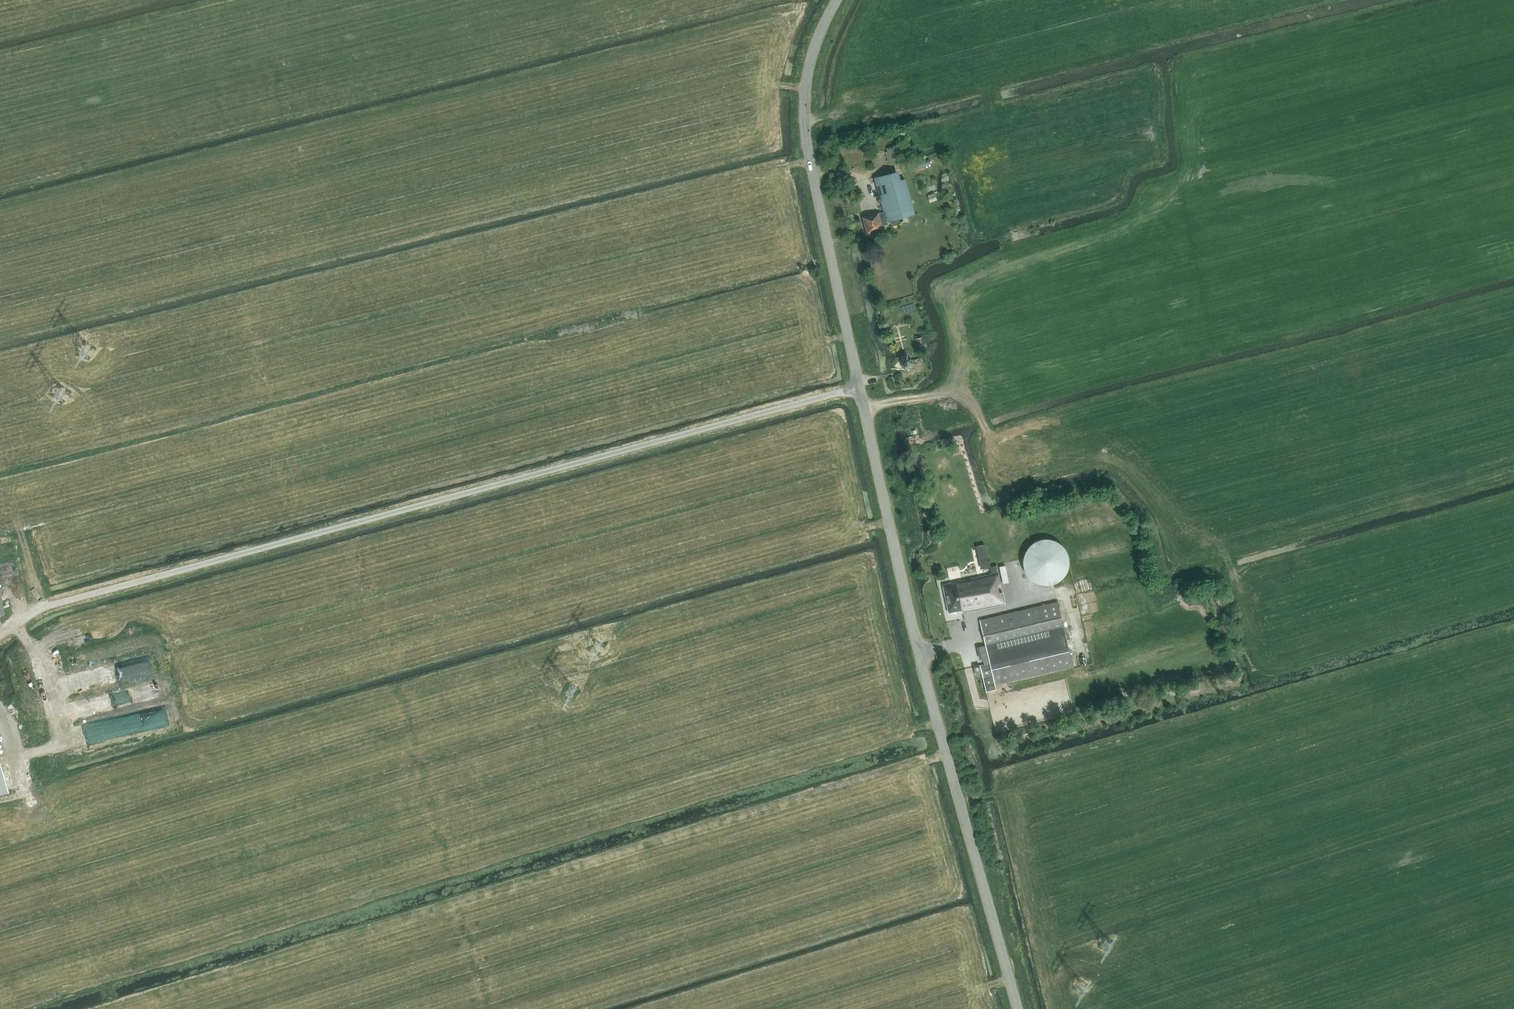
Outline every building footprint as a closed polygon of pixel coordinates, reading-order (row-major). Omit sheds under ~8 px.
[(900,158),(897,146),(887,149),(890,160),(900,158)] [(895,172),(875,177),(884,212),(863,217),(867,233),(882,229),(879,219),(885,217),(887,222),(915,215),(905,178),(897,180),(895,172)] [(917,338),(919,345),(931,342),(929,333),(921,335),(922,337),(917,338)] [(904,357),(901,362),(902,366),(907,369),(911,368),(914,363),(921,362),(920,357),(912,360),(908,356),(904,357)] [(1046,585),(1051,584),(1054,583),(1059,581),(1062,578),(1065,575),(1067,570),(1068,566),(1069,562),(1068,558),(1067,553),(1065,549),(1062,546),(1059,543),(1055,541),(1051,540),(1046,539),(1041,540),(1038,541),(1034,543),(1030,546),(1027,550),(1025,554),(1024,558),(1024,562),(1024,566),(1026,571),(1027,574),(1030,578),(1034,581),(1037,583),(1041,584),(1046,585)] [(981,569),(990,567),(989,561),(988,561),(984,544),(977,545),(981,569)] [(990,567),(992,574),(998,573),(997,565),(990,567)] [(995,573),(943,584),(949,612),(961,610),(962,613),(1005,604),(1000,582),(997,583),(995,573)] [(1073,666),(1066,637),(1065,633),(1058,602),(980,620),(990,663),(980,666),(982,675),(993,673),(995,685),(1073,666)] [(8,790),(0,759),(0,792),(8,790)]
